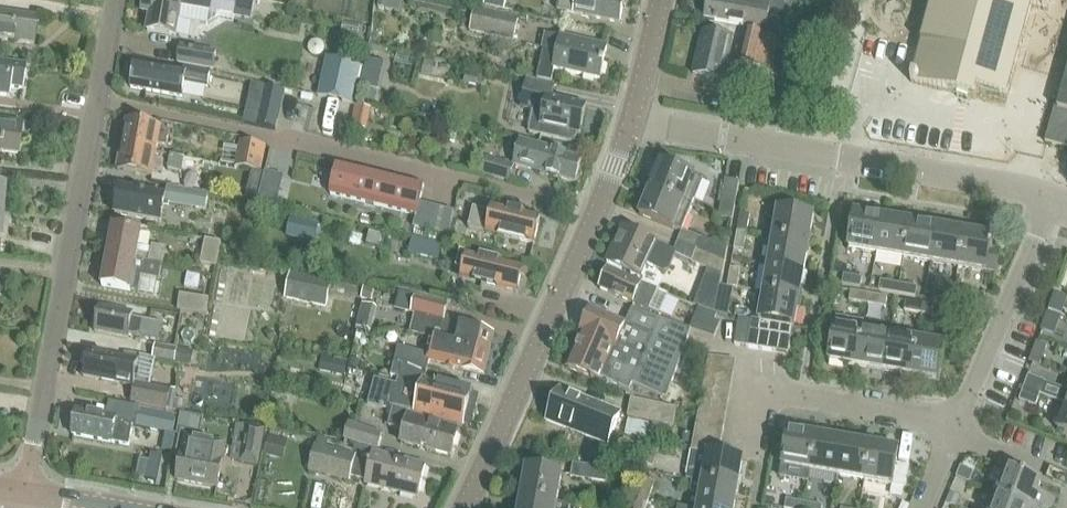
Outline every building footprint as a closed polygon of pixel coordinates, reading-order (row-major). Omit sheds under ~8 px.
[(143,13),(151,14),(149,23),(148,31),(176,36),(177,28),(179,19),(208,25),(221,18),(236,21),(237,15),(240,0),(145,0),(143,11),(143,13)] [(237,15),(254,18),(257,0),(255,0),(240,0),(237,15)] [(379,8),(390,11),(392,0),(381,0),(379,8)] [(516,0),(485,0),(483,6),(514,13),(516,0)] [(625,0),(560,0),(557,11),(620,23),(625,0)] [(705,19),(743,26),(742,27),(765,32),(769,11),(783,14),(783,13),(784,8),(791,9),(793,0),(742,0),(741,4),(722,0),(709,0),(705,19)] [(911,82),(958,95),(957,97),(968,100),(969,98),(976,100),(978,92),(1008,100),(1032,7),(1048,12),(1051,0),(934,0),(911,82)] [(514,42),(519,18),(475,8),(470,33),(514,42)] [(37,18),(0,13),(0,41),(34,45),(37,18)] [(703,32),(694,74),(723,79),(731,37),(703,32)] [(768,69),(775,39),(746,32),(739,62),(768,69)] [(543,50),(536,80),(551,83),(554,69),(600,80),(608,47),(561,36),(561,38),(545,35),(542,49),(543,50)] [(309,45),(308,50),(310,54),(313,57),(318,57),(322,56),(325,52),(325,48),(324,44),(320,41),(316,40),(312,42),(309,45)] [(790,44),(787,57),(806,62),(809,49),(790,44)] [(213,71),(216,54),(182,47),(179,64),(213,71)] [(379,91),(385,63),(367,59),(361,88),(379,91)] [(7,96),(8,88),(22,90),(25,66),(0,63),(0,96),(7,96)] [(169,70),(135,64),(131,88),(181,96),(183,82),(208,86),(210,74),(170,68),(169,70)] [(354,101),(360,73),(327,65),(321,94),(354,101)] [(1057,109),(1055,109),(1046,142),(1066,148),(1066,74),(1057,109)] [(527,81),(522,108),(534,110),(529,133),(571,142),(576,139),(577,134),(580,135),(586,107),(552,99),(554,86),(527,81)] [(245,110),(242,122),(274,129),(282,90),(265,86),(259,113),(245,110)] [(375,93),(365,91),(363,101),(373,103),(375,93)] [(356,107),(354,115),(367,118),(369,109),(356,107)] [(355,117),(352,130),(362,132),(365,119),(355,117)] [(17,156),(21,125),(0,122),(0,154),(17,156)] [(122,145),(157,152),(158,144),(166,145),(168,135),(160,134),(161,128),(126,122),(122,145)] [(575,183),(582,159),(521,142),(517,156),(518,156),(515,165),(539,172),(539,173),(575,183)] [(263,172),(268,148),(243,143),(238,167),(263,172)] [(155,160),(157,152),(122,145),(117,170),(152,177),(153,169),(161,171),(163,161),(155,160)] [(431,230),(437,208),(420,204),(425,185),(272,149),(260,202),(326,217),(331,195),(417,215),(414,226),(431,230)] [(182,174),(185,157),(171,155),(172,156),(169,171),(182,174)] [(509,182),(514,166),(487,158),(482,174),(509,182)] [(693,206),(703,179),(661,163),(654,180),(652,179),(648,188),(693,206)] [(733,218),(738,192),(739,182),(725,180),(724,189),(719,216),(733,218)] [(210,198),(210,195),(168,186),(165,197),(120,189),(115,215),(149,221),(151,213),(162,215),(163,207),(169,208),(170,205),(207,212),(210,198)] [(682,232),(693,206),(648,188),(644,199),(646,200),(640,216),(682,232)] [(469,229),(487,233),(535,244),(541,218),(493,207),(492,212),(474,208),(469,229)] [(437,208),(431,230),(449,235),(455,212),(437,208)] [(773,237),(809,244),(814,216),(778,210),(773,237)] [(876,253),(882,217),(855,212),(849,248),(876,253)] [(738,231),(748,233),(751,215),(741,214),(738,231)] [(904,258),(910,222),(882,217),(876,253),(904,258)] [(289,230),(314,236),(317,227),(291,221),(289,230)] [(932,263),(938,227),(910,222),(904,258),(932,263)] [(113,226),(107,256),(163,267),(166,249),(153,246),(151,255),(138,253),(142,232),(113,226)] [(959,267),(965,231),(938,227),(932,263),(959,267)] [(624,228),(608,263),(629,273),(641,278),(645,270),(647,265),(664,272),(668,271),(669,267),(676,253),(624,228)] [(744,252),(748,233),(738,231),(735,250),(744,252)] [(965,231),(959,267),(996,274),(1000,251),(991,249),(993,236),(965,231)] [(370,232),(367,244),(379,247),(382,234),(370,232)] [(438,260),(442,243),(414,237),(410,253),(438,260)] [(706,258),(724,270),(728,247),(702,237),(696,254),(706,258)] [(805,271),(809,244),(773,237),(769,265),(805,271)] [(217,268),(222,243),(206,240),(201,265),(217,268)] [(517,294),(523,268),(461,253),(457,269),(478,274),(477,278),(483,279),(482,285),(517,294)] [(706,258),(696,254),(692,263),(723,275),(724,270),(706,258)] [(107,256),(102,286),(157,296),(163,267),(107,256)] [(597,289),(629,303),(630,300),(647,308),(648,306),(658,310),(666,292),(656,289),(656,288),(639,281),(640,280),(607,265),(597,289)] [(800,298),(805,271),(769,265),(764,292),(800,298)] [(738,289),(741,270),(731,268),(728,287),(738,289)] [(286,298),(328,306),(333,283),(291,274),(286,298)] [(861,288),(863,278),(845,275),(843,285),(861,288)] [(898,295),(900,284),(882,281),(880,292),(898,295)] [(900,284),(898,295),(916,298),(918,288),(900,284)] [(365,288),(362,299),(373,302),(376,291),(365,288)] [(953,304),(955,289),(954,294),(936,291),(934,301),(953,304)] [(955,289),(953,304),(983,310),(986,295),(955,289)] [(869,305),(870,294),(852,291),(850,302),(869,305)] [(752,320),(748,347),(761,349),(766,322),(780,325),(793,327),(795,327),(800,298),(764,292),(759,319),(753,318),(752,320)] [(870,294),(869,305),(886,308),(888,298),(870,294)] [(207,315),(210,299),(181,295),(178,311),(207,315)] [(400,295),(397,309),(412,313),(414,314),(410,332),(431,337),(467,346),(467,348),(490,353),(495,332),(449,322),(445,321),(448,305),(416,298),(416,299),(400,295)] [(719,297),(715,314),(728,319),(732,299),(719,297)] [(922,314),(924,304),(906,301),(905,311),(922,314)] [(1052,302),(1049,310),(1062,315),(1065,307),(1052,302)] [(924,304),(922,314),(941,317),(942,307),(924,304)] [(96,311),(94,322),(97,323),(95,333),(129,339),(129,335),(159,340),(162,323),(132,317),(133,314),(100,308),(100,312),(96,311)] [(689,331),(691,332),(715,339),(721,324),(715,322),(718,315),(699,308),(689,331)] [(667,399),(676,375),(691,332),(689,331),(631,310),(626,324),(592,309),(567,368),(599,382),(600,377),(630,390),(632,384),(667,399)] [(1042,327),(1041,329),(1055,334),(1061,318),(1048,313),(1042,327)] [(748,347),(752,320),(739,319),(735,344),(748,347)] [(775,351),(780,325),(766,322),(761,349),(775,351)] [(859,367),(865,331),(862,330),(863,327),(838,322),(837,326),(835,326),(829,362),(859,367)] [(780,325),(775,351),(789,354),(793,327),(780,325)] [(891,335),(865,331),(859,367),(885,371),(891,335)] [(912,376),(918,340),(891,335),(885,371),(912,376)] [(398,347),(394,362),(427,371),(430,361),(438,363),(485,374),(490,353),(467,348),(467,346),(431,337),(427,354),(398,347)] [(918,340),(912,376),(940,381),(946,344),(918,340)] [(1040,366),(1048,346),(1037,342),(1030,362),(1040,366)] [(190,366),(193,352),(156,345),(153,359),(176,363),(190,366)] [(172,390),(135,382),(138,364),(122,361),(123,359),(89,352),(83,377),(119,384),(119,382),(134,385),(131,404),(167,411),(174,412),(178,393),(172,392),(172,390)] [(707,368),(735,373),(737,360),(709,356),(707,368)] [(352,359),(350,363),(351,367),(355,368),(359,366),(360,362),(357,359),(352,359)] [(336,360),(334,374),(345,376),(347,362),(336,360)] [(427,374),(426,374),(394,365),(391,376),(398,378),(397,385),(376,379),(369,405),(391,413),(392,408),(464,426),(472,393),(425,380),(427,374)] [(707,368),(704,383),(732,388),(735,373),(707,368)] [(1024,388),(1041,395),(1045,383),(1028,377),(1024,388)] [(704,383),(702,397),(729,401),(732,388),(704,383)] [(1036,407),(1041,395),(1024,388),(1019,400),(1036,407)] [(560,392),(559,393),(549,419),(600,440),(611,413),(560,392)] [(699,410),(727,415),(729,401),(702,397),(699,410)] [(673,427),(677,409),(632,399),(628,417),(673,427)] [(77,411),(73,435),(112,443),(130,446),(132,434),(133,426),(174,434),(177,416),(140,409),(138,420),(134,421),(77,411)] [(410,414),(396,410),(396,411),(394,411),(389,428),(405,432),(402,443),(452,457),(459,431),(409,417),(410,414)] [(697,424),(725,429),(727,415),(699,410),(697,424)] [(646,440),(646,438),(649,424),(629,420),(625,435),(646,440)] [(695,438),(722,442),(725,429),(697,424),(695,438)] [(378,451),(383,434),(349,425),(344,441),(378,451)] [(247,427),(240,463),(259,466),(266,430),(247,427)] [(809,482),(811,471),(810,471),(817,435),(789,431),(783,466),(797,469),(795,479),(809,482)] [(838,476),(844,440),(817,435),(810,471),(811,471),(838,476)] [(217,487),(222,461),(225,445),(186,437),(183,453),(178,480),(217,487)] [(267,437),(263,454),(277,457),(281,440),(267,437)] [(739,488),(743,460),(720,456),(722,442),(695,438),(690,465),(687,478),(739,488)] [(865,482),(872,445),(844,440),(838,476),(865,482)] [(898,450),(872,445),(865,482),(891,487),(898,450)] [(653,467),(659,448),(651,446),(644,464),(653,467)] [(371,463),(355,460),(355,456),(315,447),(309,471),(350,481),(351,478),(367,482),(366,485),(418,498),(426,466),(374,453),(371,463)] [(148,464),(145,481),(155,483),(160,457),(150,455),(148,464)] [(606,484),(609,469),(581,464),(579,478),(606,484)] [(559,503),(559,502),(562,475),(526,468),(521,496),(559,503)] [(961,468),(957,479),(969,484),(974,473),(961,468)] [(1034,507),(1054,507),(1057,501),(1039,495),(1043,483),(1008,468),(998,494),(1034,507)] [(736,505),(739,488),(687,478),(687,480),(692,481),(691,492),(700,494),(698,507),(735,507),(736,505)] [(640,497),(650,499),(656,483),(646,480),(640,497)] [(951,493),(947,503),(959,507),(963,498),(951,493)] [(998,494),(993,507),(1034,507),(998,494)] [(559,502),(559,503),(521,496),(518,507),(570,507),(571,505),(559,502)] [(650,499),(640,497),(636,507),(647,507),(650,499)] [(805,503),(787,500),(785,507),(804,507),(805,503)]
